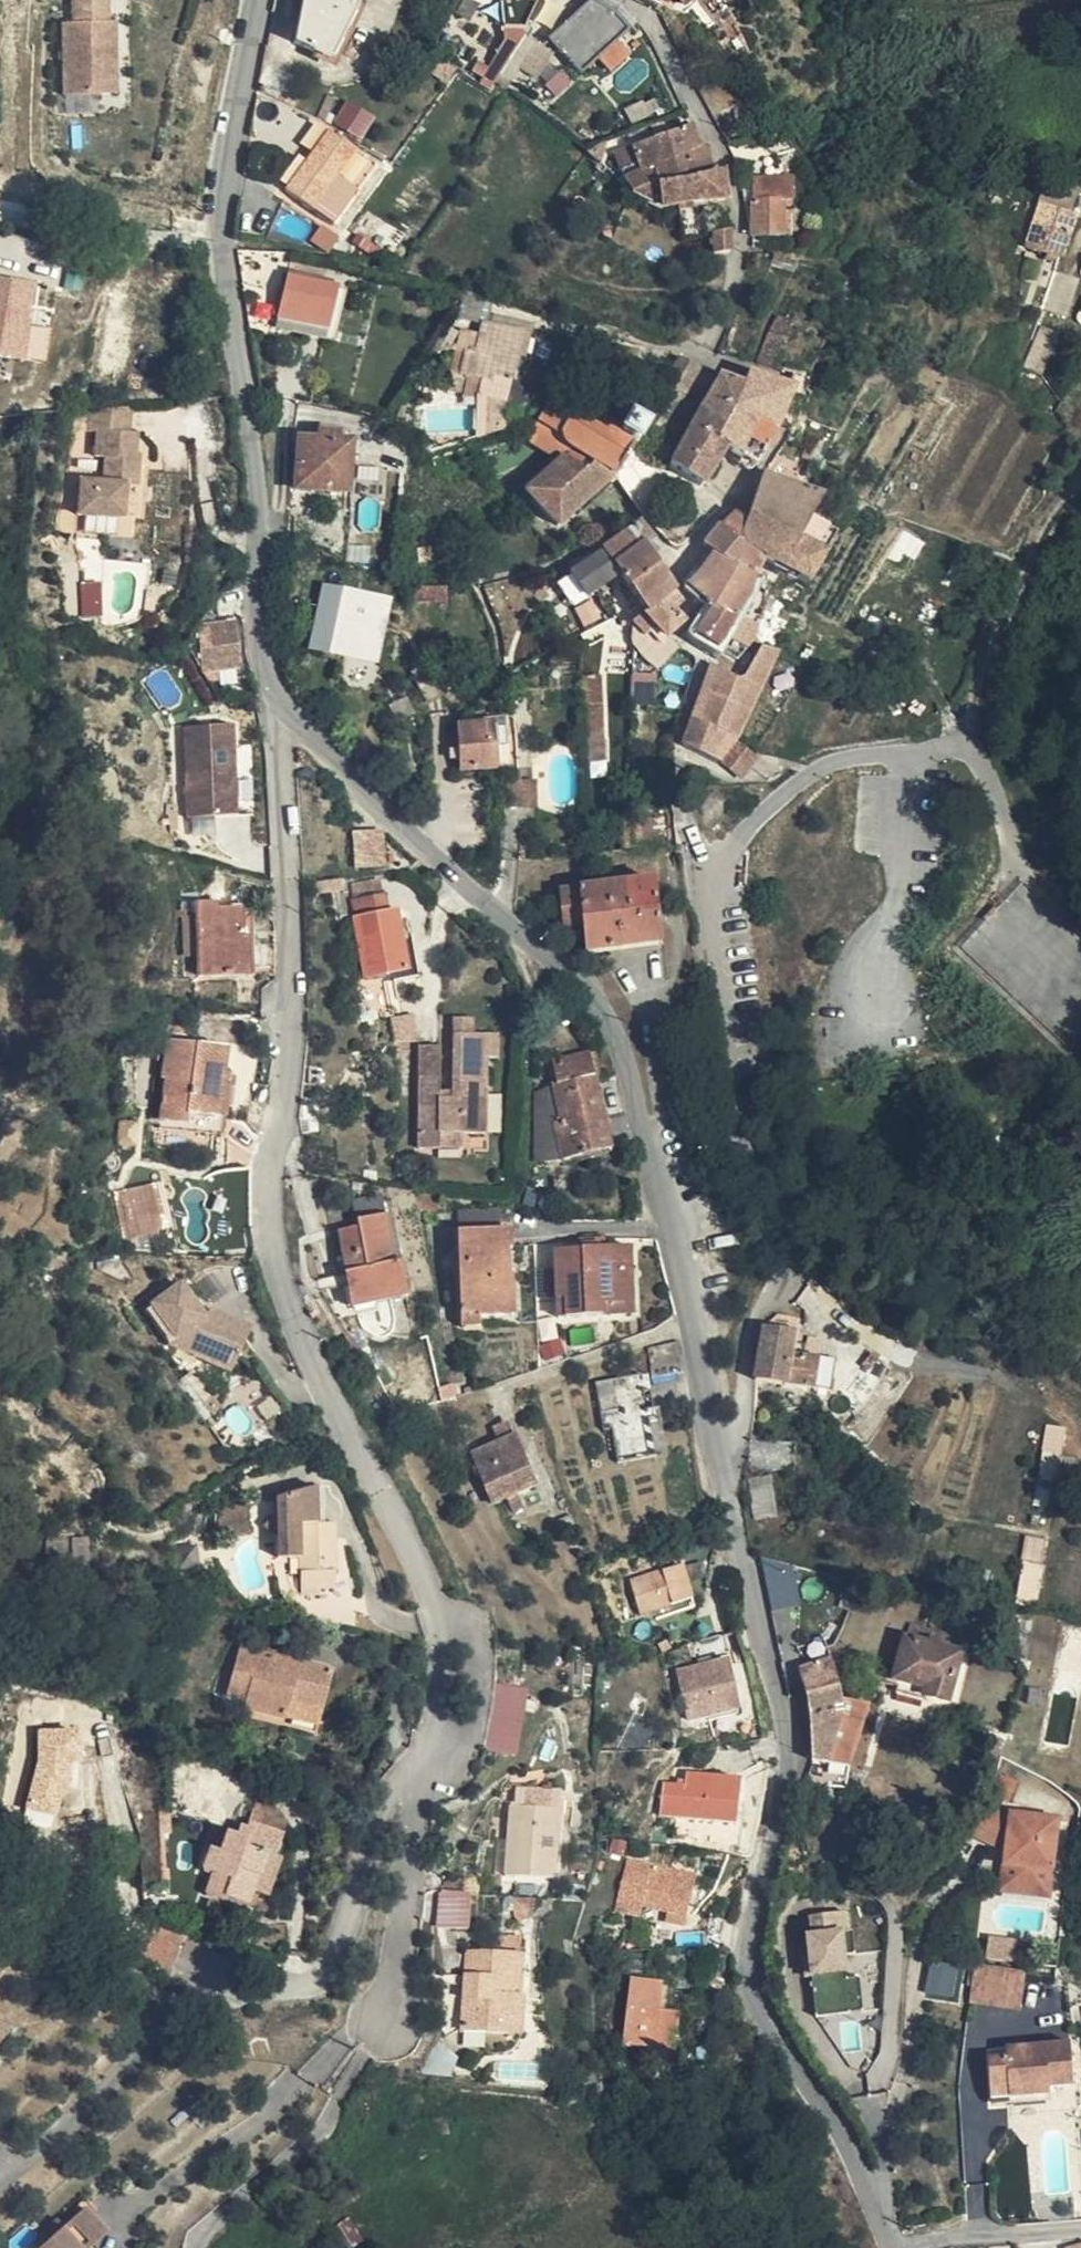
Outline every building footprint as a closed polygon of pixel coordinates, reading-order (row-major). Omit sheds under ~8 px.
[(125,61),(125,23),(118,23),(118,0),(83,0),(83,23),(73,24),(72,94),(108,93),(108,61),(125,61)] [(297,43),(331,60),(362,0),(305,0),(297,43)] [(507,34),(503,47),(490,69),(492,71),(483,87),(490,92),(493,88),(500,76),(524,38),(538,0),(503,0),(507,34)] [(581,78),(629,32),(613,15),(590,2),(548,42),(581,78)] [(524,38),(500,76),(512,83),(522,68),(535,46),(524,38)] [(535,46),(522,68),(537,78),(551,55),(535,46)] [(124,93),(125,61),(108,61),(108,93),(124,93)] [(333,120),(360,139),(375,118),(348,99),(333,120)] [(618,167),(631,197),(711,176),(703,150),(697,151),(687,130),(631,151),(635,161),(618,167)] [(357,152),(331,133),(289,192),(314,211),(316,208),(333,221),(373,167),(355,154),(357,152)] [(711,176),(631,197),(658,210),(678,208),(699,207),(725,205),(720,173),(711,176)] [(774,201),(774,180),(753,180),(753,234),(780,235),(780,201),(774,201)] [(788,181),(774,180),(774,201),(780,201),(789,200),(788,181)] [(1029,247),(1062,257),(1075,215),(1042,204),(1029,247)] [(699,214),(725,211),(725,205),(699,207),(699,214)] [(683,238),(712,235),(727,233),(725,211),(699,214),(699,207),(678,208),(683,238)] [(713,254),(728,254),(727,233),(712,235),(713,254)] [(793,275),(797,264),(775,257),(772,267),(793,275)] [(1069,316),(1079,287),(1064,281),(1065,276),(1055,272),(1043,307),(1069,316)] [(0,275),(0,356),(27,359),(37,280),(0,275)] [(328,330),(337,289),(291,278),(281,319),(328,330)] [(350,292),(337,289),(328,330),(327,339),(338,342),(350,292)] [(492,316),(493,303),(470,297),(465,320),(476,323),(481,321),(486,319),(492,316)] [(773,331),(762,361),(776,367),(794,324),(783,318),(773,331)] [(327,339),(328,330),(281,319),(278,328),(327,339)] [(484,379),(481,396),(505,403),(520,335),(482,326),(481,334),(476,354),(464,351),(460,372),(484,379)] [(457,350),(464,351),(476,354),(481,334),(461,330),(457,350)] [(1049,335),(1037,330),(1022,372),(1033,376),(1049,335)] [(720,377),(720,380),(706,401),(732,412),(775,431),(791,390),(752,375),(747,386),(720,377)] [(614,478),(646,426),(629,416),(621,428),(591,409),(575,408),(554,395),(527,441),(558,462),(530,491),(561,526),(614,478)] [(481,396),(469,448),(495,441),(505,403),(481,396)] [(700,413),(693,425),(716,441),(732,412),(706,401),(700,413)] [(126,438),(126,407),(91,411),(90,436),(97,437),(97,462),(106,462),(105,488),(82,487),(80,519),(125,521),(127,489),(139,489),(139,470),(131,470),(132,459),(132,438),(126,438)] [(716,441),(725,448),(736,454),(755,468),(767,450),(775,431),(732,412),(716,441)] [(693,425),(683,445),(672,467),(703,486),(725,448),(716,441),(693,425)] [(300,487),(346,489),(349,444),(340,444),(340,431),(317,430),(317,442),(302,441),(300,487)] [(139,459),(132,459),(131,470),(139,470),(139,459)] [(821,497),(767,476),(765,476),(747,526),(742,543),(766,559),(788,573),(806,585),(824,554),(798,538),(808,518),(821,497)] [(742,543),(747,526),(736,515),(722,530),(719,527),(703,546),(714,555),(706,568),(728,581),(728,590),(746,603),(751,594),(755,581),(766,559),(742,543)] [(835,535),(824,528),(808,518),(798,538),(824,554),(835,535)] [(603,549),(593,557),(570,573),(572,576),(582,589),(587,597),(591,594),(619,574),(614,566),(644,546),(653,540),(642,523),(604,550),(603,549)] [(675,591),(644,546),(614,566),(619,574),(646,614),(672,594),(675,591)] [(420,557),(435,557),(434,547),(420,548),(420,557)] [(788,573),(766,559),(755,581),(771,588),(780,592),(788,573)] [(728,581),(706,568),(688,587),(699,596),(712,608),(708,615),(694,636),(716,649),(746,603),(728,590),(728,581)] [(572,576),(560,585),(569,598),(582,589),(572,576)] [(388,605),(323,592),(311,651),(376,664),(388,605)] [(681,605),(672,594),(646,614),(658,629),(666,639),(682,622),(674,612),(681,605)] [(658,629),(646,614),(634,623),(649,638),(658,629)] [(237,623),(202,625),(207,670),(241,668),(237,623)] [(738,746),(779,650),(760,646),(744,677),(737,680),(730,676),(711,664),(708,675),(715,678),(702,715),(697,713),(696,718),(686,744),(701,749),(724,766),(738,746)] [(708,675),(697,713),(702,715),(712,685),(715,678),(708,675)] [(601,679),(585,678),(588,738),(603,738),(601,679)] [(508,714),(506,714),(493,717),(493,723),(460,727),(463,771),(518,769),(516,737),(510,737),(509,732),(508,714)] [(186,733),(189,815),(232,816),(231,732),(186,733)] [(603,738),(588,738),(589,762),(611,761),(610,738),(603,738)] [(726,767),(740,777),(754,756),(740,747),(726,767)] [(508,781),(521,781),(521,770),(508,770),(508,781)] [(538,781),(529,781),(530,787),(509,788),(508,807),(538,806),(538,781)] [(364,867),(385,865),(382,832),(360,834),(364,867)] [(348,886),(350,898),(383,892),(381,880),(348,886)] [(634,884),(655,946),(661,946),(655,881),(634,884)] [(588,953),(655,946),(634,884),(562,891),(564,930),(585,928),(588,953)] [(383,892),(350,898),(366,977),(409,970),(396,912),(388,914),(383,892)] [(183,905),(198,905),(197,895),(183,895),(183,905)] [(201,976),(251,975),(249,937),(243,937),(243,911),(216,911),(216,904),(198,905),(199,938),(201,976)] [(184,938),(199,938),(198,905),(183,905),(184,938)] [(249,937),(251,975),(257,975),(255,911),(243,911),(243,937),(249,937)] [(456,1020),(456,1034),(477,1034),(477,1020),(456,1020)] [(441,1105),(442,1097),(442,1047),(422,1046),(421,1148),(441,1148),(441,1134),(465,1134),(488,1135),(489,1098),(489,1060),(501,1060),(501,1035),(477,1034),(456,1034),(454,1097),(455,1105),(441,1105)] [(227,1050),(170,1042),(160,1117),(167,1118),(167,1127),(222,1135),(224,1119),(227,1119),(232,1085),(223,1084),(227,1050)] [(598,1054),(592,1055),(597,1076),(602,1076),(598,1054)] [(597,1076),(592,1055),(553,1063),(558,1085),(554,1086),(554,1089),(561,1122),(557,1122),(565,1160),(612,1150),(597,1076)] [(561,1122),(554,1089),(536,1093),(536,1160),(565,1160),(557,1122),(561,1122)] [(454,1097),(442,1097),(441,1105),(455,1105),(454,1097)] [(489,1098),(488,1135),(501,1135),(500,1098),(489,1098)] [(441,1134),(441,1148),(465,1149),(465,1134),(441,1134)] [(151,1185),(117,1193),(128,1239),(162,1230),(151,1185)] [(416,1189),(420,1214),(437,1211),(435,1192),(416,1189)] [(513,1230),(512,1204),(460,1195),(461,1231),(502,1230),(513,1230)] [(357,1306),(407,1296),(388,1201),(356,1207),(360,1230),(342,1233),(357,1306)] [(502,1230),(461,1231),(463,1327),(483,1327),(483,1317),(506,1317),(502,1230)] [(514,1250),(513,1230),(502,1230),(506,1317),(516,1316),(515,1278),(510,1278),(509,1250),(514,1250)] [(622,1270),(620,1249),(556,1252),(558,1300),(566,1300),(567,1316),(607,1315),(607,1305),(626,1304),(625,1270),(622,1270)] [(633,1249),(620,1249),(622,1270),(625,1270),(626,1304),(607,1305),(607,1315),(635,1314),(633,1249)] [(536,1300),(544,1300),(549,1300),(548,1267),(535,1267),(536,1300)] [(244,1366),(248,1364),(259,1333),(219,1312),(215,1317),(188,1288),(182,1293),(206,1341),(214,1356),(244,1366)] [(206,1341),(182,1293),(157,1316),(187,1346),(214,1356),(206,1341)] [(536,1300),(538,1317),(545,1318),(544,1300),(536,1300)] [(795,1334),(765,1330),(757,1380),(814,1389),(830,1391),(835,1363),(792,1357),(795,1334)] [(684,1371),(679,1342),(650,1348),(654,1377),(684,1371)] [(214,1356),(187,1346),(209,1369),(223,1374),(214,1356)] [(223,1374),(244,1366),(214,1356),(223,1374)] [(247,1368),(244,1366),(223,1374),(244,1381),(247,1368)] [(615,1437),(651,1426),(651,1422),(661,1420),(660,1409),(654,1409),(651,1390),(645,1391),(643,1375),(597,1384),(606,1429),(613,1426),(615,1437)] [(494,1428),(496,1434),(513,1426),(511,1421),(494,1428)] [(513,1426),(496,1434),(500,1444),(475,1454),(495,1503),(508,1497),(514,1511),(524,1506),(519,1493),(536,1486),(513,1426)] [(657,1452),(651,1426),(615,1437),(620,1460),(657,1452)] [(1069,1432),(1050,1428),(1035,1505),(1049,1507),(1059,1457),(1064,1457),(1069,1432)] [(318,1489),(277,1499),(279,1558),(301,1558),(302,1596),(321,1596),(321,1590),(337,1589),(335,1524),(320,1524),(318,1489)] [(756,1522),(776,1519),(772,1489),(752,1491),(756,1522)] [(224,1536),(249,1535),(247,1505),(223,1506),(224,1536)] [(1024,1559),(1043,1563),(1047,1542),(1028,1538),(1024,1559)] [(773,1606),(803,1601),(796,1557),(766,1562),(773,1606)] [(1035,1607),(1043,1563),(1024,1559),(1017,1604),(1035,1607)] [(683,1566),(632,1581),(642,1613),(668,1605),(672,1615),(695,1607),(683,1566)] [(944,1634),(912,1626),(898,1674),(925,1682),(924,1690),(949,1697),(961,1654),(940,1648),(944,1634)] [(961,1654),(965,1640),(944,1634),(940,1648),(961,1654)] [(726,1651),(722,1636),(692,1644),(697,1659),(726,1651)] [(333,1673),(241,1648),(227,1696),(245,1702),(244,1707),(318,1727),(333,1673)] [(689,1721),(740,1709),(729,1661),(677,1674),(689,1721)] [(809,1709),(814,1763),(833,1765),(850,1767),(851,1765),(870,1706),(842,1701),(832,1663),(803,1670),(809,1709)] [(925,1682),(898,1674),(896,1682),(924,1690),(925,1682)] [(536,1716),(543,1700),(529,1693),(522,1710),(536,1716)] [(143,1891),(161,1892),(157,1754),(118,1754),(121,1780),(140,1846),(143,1891)] [(850,1767),(833,1765),(829,1786),(847,1789),(847,1786),(850,1767)] [(850,1767),(847,1786),(862,1788),(864,1768),(851,1765),(850,1767)] [(662,1811),(738,1819),(743,1775),(690,1770),(689,1783),(666,1780),(662,1811)] [(526,1806),(553,1808),(553,1791),(526,1788),(526,1806)] [(259,1825),(281,1834),(286,1820),(276,1808),(266,1805),(259,1825)] [(560,1809),(553,1808),(526,1806),(511,1805),(506,1875),(554,1879),(560,1809)] [(1013,1824),(987,1813),(982,1825),(975,1842),(1009,1858),(1004,1888),(1049,1893),(1058,1829),(1013,1824)] [(274,1856),(281,1834),(259,1825),(254,1824),(251,1832),(245,1830),(242,1838),(229,1832),(222,1852),(212,1848),(204,1869),(215,1874),(209,1894),(224,1899),(225,1896),(248,1905),(252,1893),(268,1899),(280,1859),(274,1856)] [(696,1877),(628,1860),(615,1910),(640,1916),(642,1907),(686,1918),(696,1877)] [(491,1894),(501,1895),(503,1876),(492,1875),(491,1894)] [(471,1893),(442,1891),(440,1927),(469,1928),(471,1893)] [(516,1920),(534,1916),(535,1900),(516,1900),(516,1920)] [(866,2005),(851,1907),(811,1912),(814,1929),(803,1930),(807,1973),(814,1973),(818,2013),(866,2005)] [(732,1923),(726,1942),(732,1943),(734,1923),(732,1923)] [(146,1961),(152,1964),(163,1953),(162,1924),(161,1924),(146,1961)] [(163,1953),(177,1956),(186,1934),(162,1924),(163,1953)] [(523,1955),(466,1952),(462,2031),(521,2035),(524,1997),(520,1997),(523,1955)] [(163,1953),(152,1964),(171,1972),(177,1956),(163,1953)] [(935,1959),(929,1988),(955,1993),(961,1965),(935,1959)] [(1027,1972),(980,1964),(975,1997),(1022,2004),(1027,1972)] [(708,1982),(721,1987),(720,1972),(712,1968),(708,1982)] [(720,1972),(721,1987),(725,1989),(730,1976),(720,1972)] [(660,2011),(663,1984),(631,1980),(623,2044),(674,2050),(678,2013),(671,2012),(660,2011)] [(673,1985),(663,1984),(660,2011),(671,2012),(673,1985)] [(621,1995),(614,1994),(611,2025),(617,2026),(621,1995)] [(1009,2097),(1009,2101),(1050,2098),(1050,2088),(1073,2086),(1071,2046),(1038,2048),(1006,2051),(1006,2061),(989,2061),(992,2098),(1009,2097)] [(109,2231),(87,2207),(41,2247),(90,2247),(109,2231)] [(1066,2247),(1080,2247),(1080,2240),(1065,2246),(1066,2247)]
